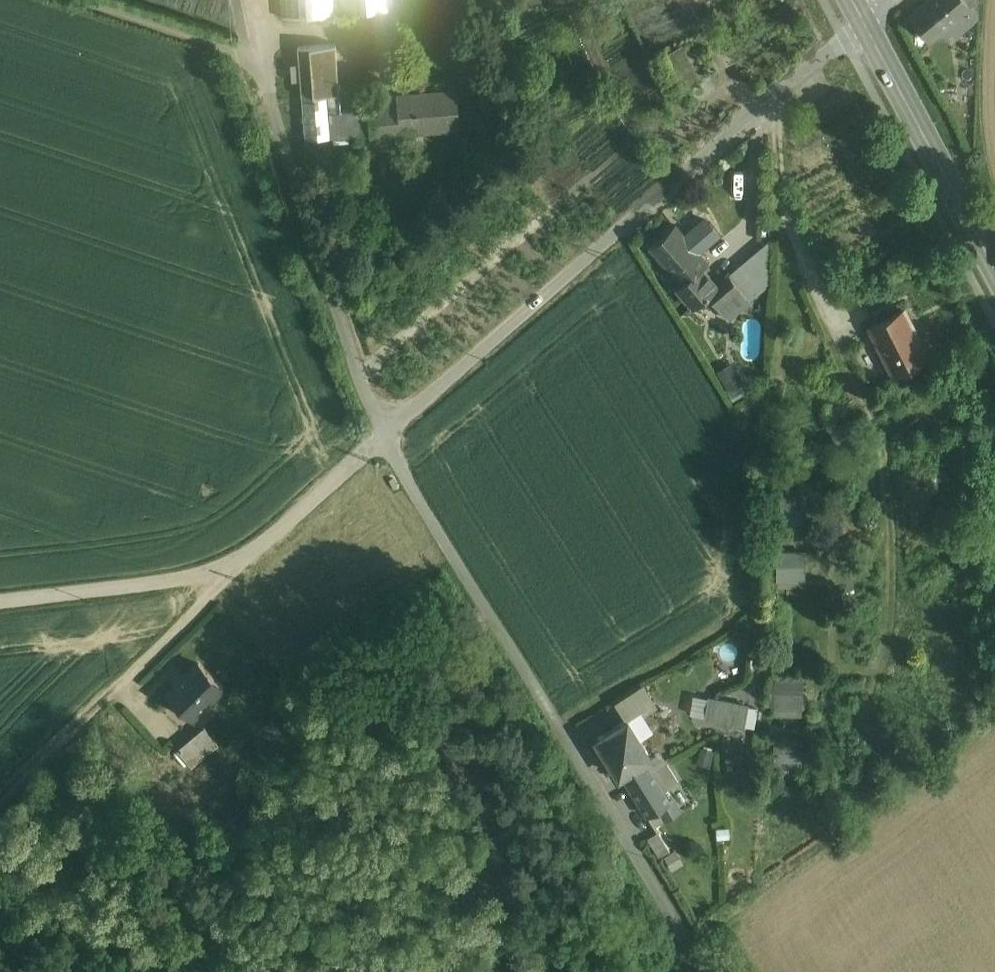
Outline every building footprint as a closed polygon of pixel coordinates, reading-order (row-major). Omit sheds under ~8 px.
[(282,18),(334,14),(333,0),(281,0),(282,18)] [(342,13),(394,9),(393,0),(341,0),(342,13)] [(911,15),(931,40),(951,23),(969,9),(970,8),(964,0),(929,0),(911,15)] [(978,20),(969,9),(951,23),(960,34),(978,20)] [(337,44),(299,47),(303,96),(341,93),(337,44)] [(457,90),(399,95),(400,106),(370,108),(372,134),(460,127),(457,90)] [(372,134),(370,108),(342,110),(341,93),(303,96),(306,139),(372,134)] [(694,246),(676,224),(650,247),(661,259),(660,260),(661,261),(662,260),(665,263),(664,264),(665,265),(665,264),(682,284),(703,268),(709,263),(701,254),(694,246)] [(770,239),(729,274),(751,300),(771,283),(770,239)] [(705,250),(699,242),(694,246),(701,254),(705,250)] [(751,300),(729,274),(716,284),(703,268),(682,284),(677,288),(693,306),(705,295),(706,296),(708,294),(728,318),(751,300)] [(928,355),(905,309),(871,326),(895,373),(904,367),(905,368),(928,355)] [(869,429),(859,409),(831,423),(842,443),(853,437),(869,429)] [(923,483),(908,485),(910,511),(936,509),(934,490),(924,491),(923,483)] [(807,490),(778,489),(777,522),(806,522),(807,490)] [(806,546),(777,546),(776,579),(805,580),(806,546)] [(222,690),(199,666),(170,695),(189,714),(193,719),(222,690)] [(804,676),(774,675),(774,708),(803,708),(804,676)] [(647,688),(617,706),(628,721),(657,704),(647,688)] [(750,707),(709,699),(705,722),(746,730),(750,707)] [(652,758),(628,721),(597,741),(620,777),(622,775),(646,761),(652,758)] [(211,738),(204,730),(179,751),(193,767),(224,741),(217,733),(211,738)] [(803,735),(773,735),(773,763),(802,764),(803,735)] [(937,750),(922,746),(918,762),(925,763),(937,750)] [(648,816),(671,802),(646,761),(622,775),(648,816)] [(660,831),(651,836),(660,855),(670,850),(660,831)]
